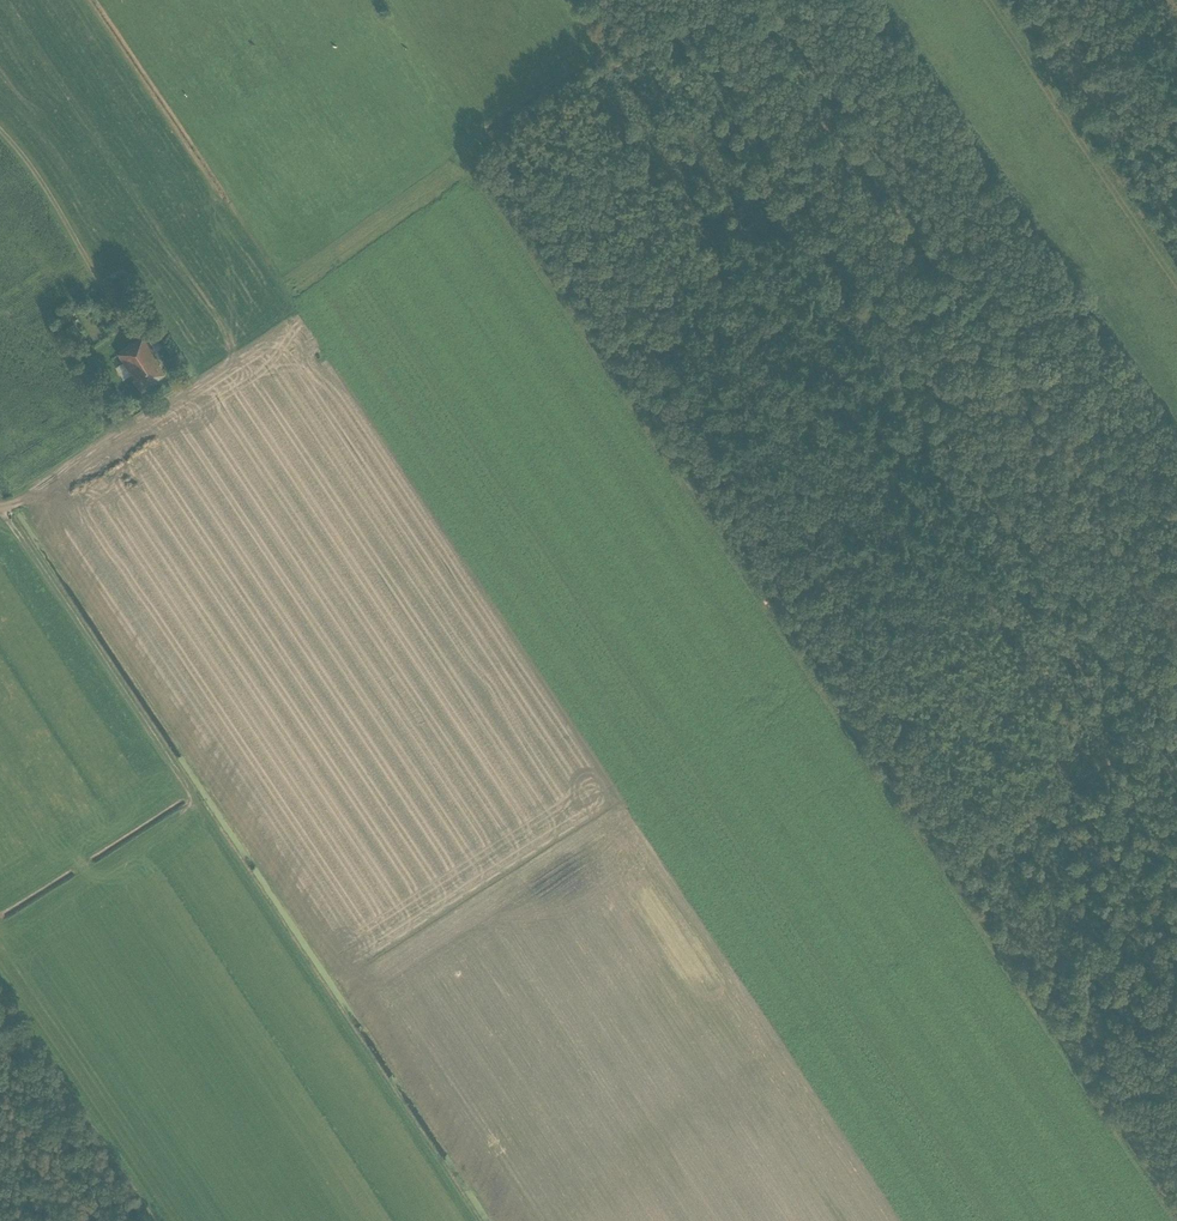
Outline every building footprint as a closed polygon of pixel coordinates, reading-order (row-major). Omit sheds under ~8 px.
[(74,328),(83,344),(92,340),(82,324),(74,328)] [(152,353),(153,352),(143,337),(118,353),(135,380),(133,381),(140,391),(165,375),(159,365),(160,364),(157,359),(156,359),(152,353)]
